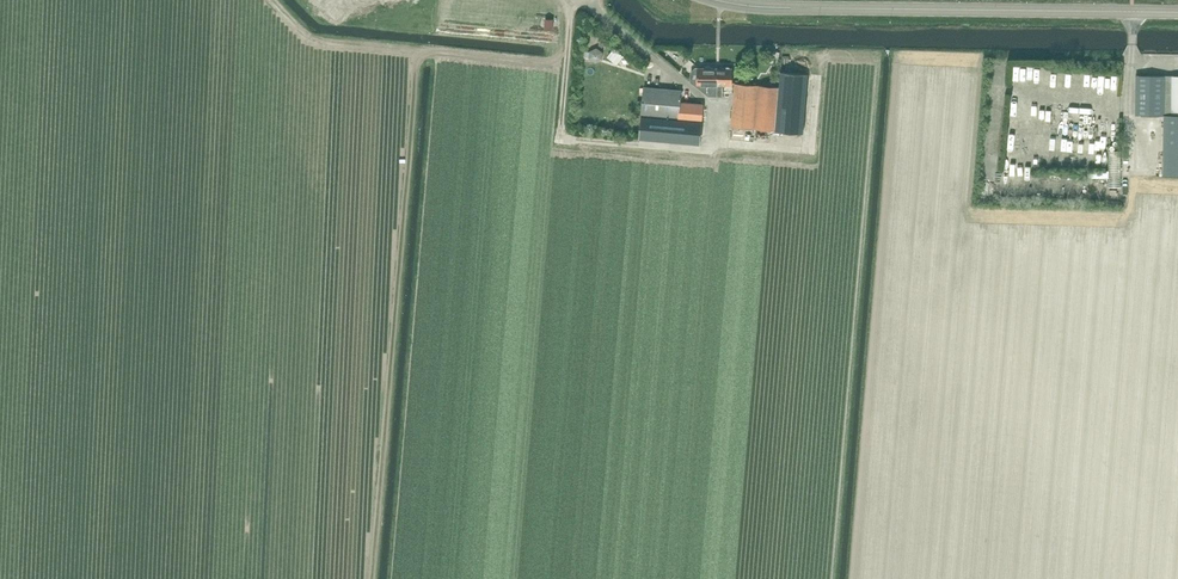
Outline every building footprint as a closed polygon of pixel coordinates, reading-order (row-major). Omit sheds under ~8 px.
[(344,15),(360,0),(329,0),(344,15)] [(597,47),(590,51),(589,57),(594,62),(602,59),(603,52),(597,47)] [(1019,62),(1018,76),(1036,77),(1036,62),(1019,62)] [(691,72),(691,81),(695,84),(702,84),(702,89),(709,96),(712,96),(717,96),(717,80),(718,68),(712,68),(710,66),(706,66),(705,68),(703,68),(697,68),(695,68),(691,72)] [(717,80),(717,96),(722,96),(722,85),(732,85),(732,82),(732,77),(732,68),(730,68),(729,67),(725,67),(723,68),(718,68),(717,80)] [(735,83),(732,127),(754,128),(804,132),(808,74),(781,72),(779,86),(735,83)] [(1164,76),(1136,75),(1135,115),(1164,116),(1163,173),(1177,174),(1177,76),(1174,76),(1174,77),(1164,77),(1164,76)] [(641,116),(639,138),(700,144),(701,133),(703,117),(704,104),(690,103),(689,120),(679,119),(680,102),(681,90),(644,87),(641,116)] [(1116,119),(1119,108),(1065,92),(1061,105),(1071,107),(1066,125),(1076,128),(1071,145),(1089,151),(1089,149),(1105,154),(1113,128),(1120,130),(1123,121),(1116,119)] [(618,126),(619,114),(607,113),(606,120),(604,120),(604,125),(618,126)] [(1038,164),(1038,157),(1025,158),(1026,165),(1038,164)] [(1019,181),(1020,175),(1029,175),(1030,169),(1009,168),(1009,180),(1019,181)]
